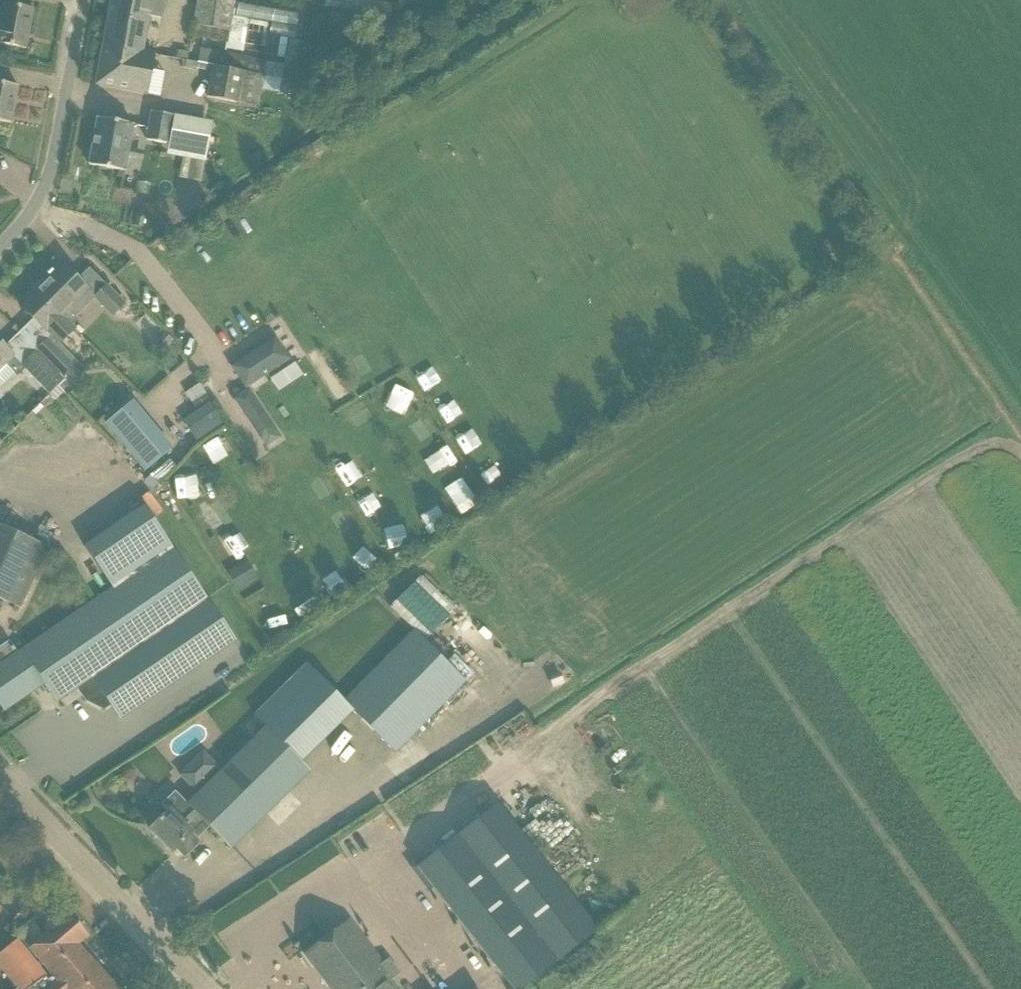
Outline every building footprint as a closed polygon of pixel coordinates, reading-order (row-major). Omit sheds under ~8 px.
[(102,46),(142,53),(142,52),(148,16),(161,19),(163,9),(165,0),(111,0),(102,46)] [(190,37),(228,43),(232,17),(234,3),(235,0),(196,0),(190,37)] [(345,0),(325,0),(324,6),(343,9),(345,0)] [(6,45),(25,49),(33,9),(13,5),(3,3),(0,18),(0,44),(6,45)] [(102,46),(95,85),(115,88),(147,94),(159,97),(164,72),(152,70),(155,55),(142,52),(142,53),(102,46)] [(199,47),(196,63),(208,65),(212,66),(261,75),(263,75),(282,79),(284,63),(264,59),(199,47)] [(261,75),(212,66),(206,97),(257,106),(263,75),(261,75)] [(0,83),(0,122),(11,123),(18,86),(0,83)] [(168,144),(173,115),(151,111),(146,140),(168,144)] [(133,124),(97,118),(89,165),(124,171),(133,124)] [(299,152),(284,162),(290,172),(305,162),(299,152)] [(48,275),(35,288),(69,322),(78,312),(71,305),(75,301),(72,298),(83,286),(112,316),(124,304),(106,285),(95,296),(61,262),(52,271),(51,269),(46,274),(48,275)] [(18,304),(32,319),(46,332),(39,338),(44,343),(36,350),(64,380),(70,385),(86,370),(79,363),(73,356),(69,360),(57,347),(74,329),(68,323),(69,322),(35,288),(18,304)] [(275,337),(230,367),(245,389),(245,390),(248,388),(291,359),(275,337)] [(13,374),(17,377),(24,370),(48,395),(64,380),(36,350),(21,364),(0,343),(0,386),(13,374)] [(395,383),(384,407),(402,415),(413,391),(395,383)] [(198,384),(185,393),(191,402),(204,394),(198,384)] [(247,391),(234,400),(261,441),(274,433),(247,391)] [(132,400),(105,423),(144,471),(172,448),(132,400)] [(208,401),(181,419),(195,439),(221,421),(208,401)] [(359,406),(343,412),(351,432),(367,426),(359,406)] [(214,461),(230,452),(220,435),(204,443),(214,461)] [(443,444),(426,455),(438,474),(455,464),(443,444)] [(174,478),(176,498),(199,496),(196,476),(174,478)] [(143,505),(84,546),(112,588),(172,547),(143,505)] [(400,517),(384,519),(387,546),(403,544),(400,517)] [(19,608),(47,547),(0,525),(0,599),(19,608)] [(224,560),(248,544),(237,528),(213,543),(224,560)] [(359,543),(351,559),(369,568),(377,552),(359,543)] [(4,711),(45,684),(57,702),(76,688),(92,677),(206,598),(173,548),(112,588),(18,653),(0,665),(0,706),(4,711)] [(237,587),(256,578),(248,560),(228,569),(237,587)] [(404,593),(407,596),(407,595),(429,615),(428,616),(438,625),(454,607),(420,576),(404,593)] [(207,599),(91,678),(111,706),(120,720),(236,641),(207,599)] [(164,815),(149,829),(172,852),(175,849),(184,859),(201,842),(192,832),(203,821),(230,849),(245,835),(275,806),(265,796),(335,728),(351,712),(395,755),(468,680),(413,627),(376,665),(342,698),(333,689),(307,662),(252,715),(265,727),(187,804),(175,791),(161,804),(168,811),(164,815)] [(203,749),(178,773),(194,790),(219,766),(203,749)] [(410,867),(419,877),(422,875),(512,988),(521,988),(597,930),(497,803),(424,861),(421,858),(410,867)] [(54,927),(29,948),(48,970),(78,944),(88,936),(70,914),(54,927)] [(305,955),(331,988),(389,988),(385,984),(399,974),(387,960),(382,964),(348,921),(305,955)] [(45,977),(45,976),(16,939),(0,953),(0,968),(17,988),(30,988),(45,977)] [(30,988),(118,988),(78,944),(48,970),(57,980),(51,985),(45,977),(30,988)]
